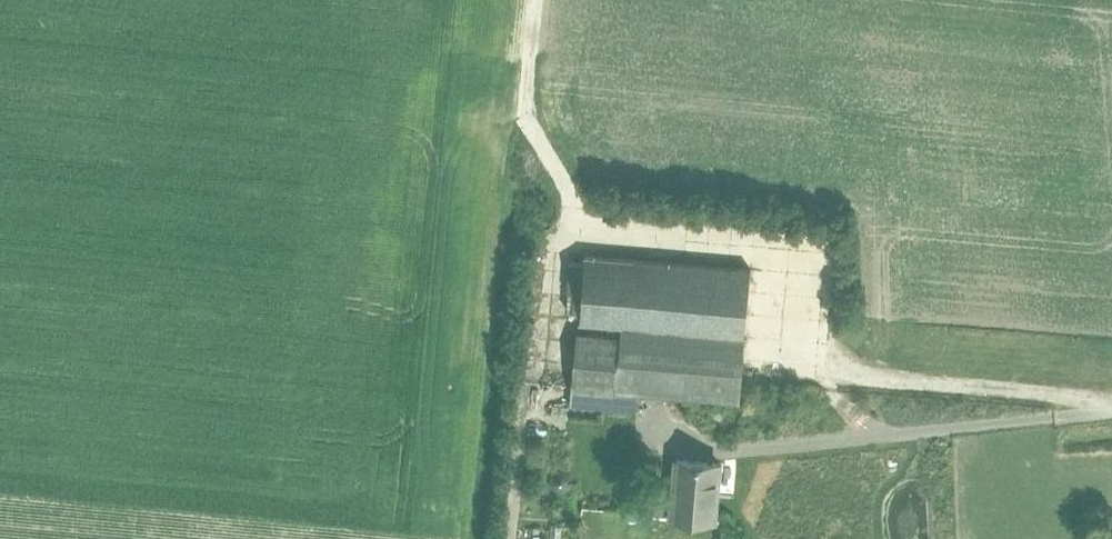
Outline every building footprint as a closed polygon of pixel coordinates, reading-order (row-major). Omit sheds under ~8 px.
[(751,269),(586,254),(586,263),(581,312),(580,321),(621,324),(620,335),(576,331),(571,386),(572,386),(571,403),(638,409),(639,392),(740,400),(745,335),(751,269)] [(571,262),(568,294),(572,294),(571,311),(581,312),(586,263),(571,262)] [(834,329),(842,347),(854,342),(847,324),(834,329)] [(645,496),(644,511),(673,514),(673,515),(714,519),(719,463),(678,459),(674,499),(645,496)]
